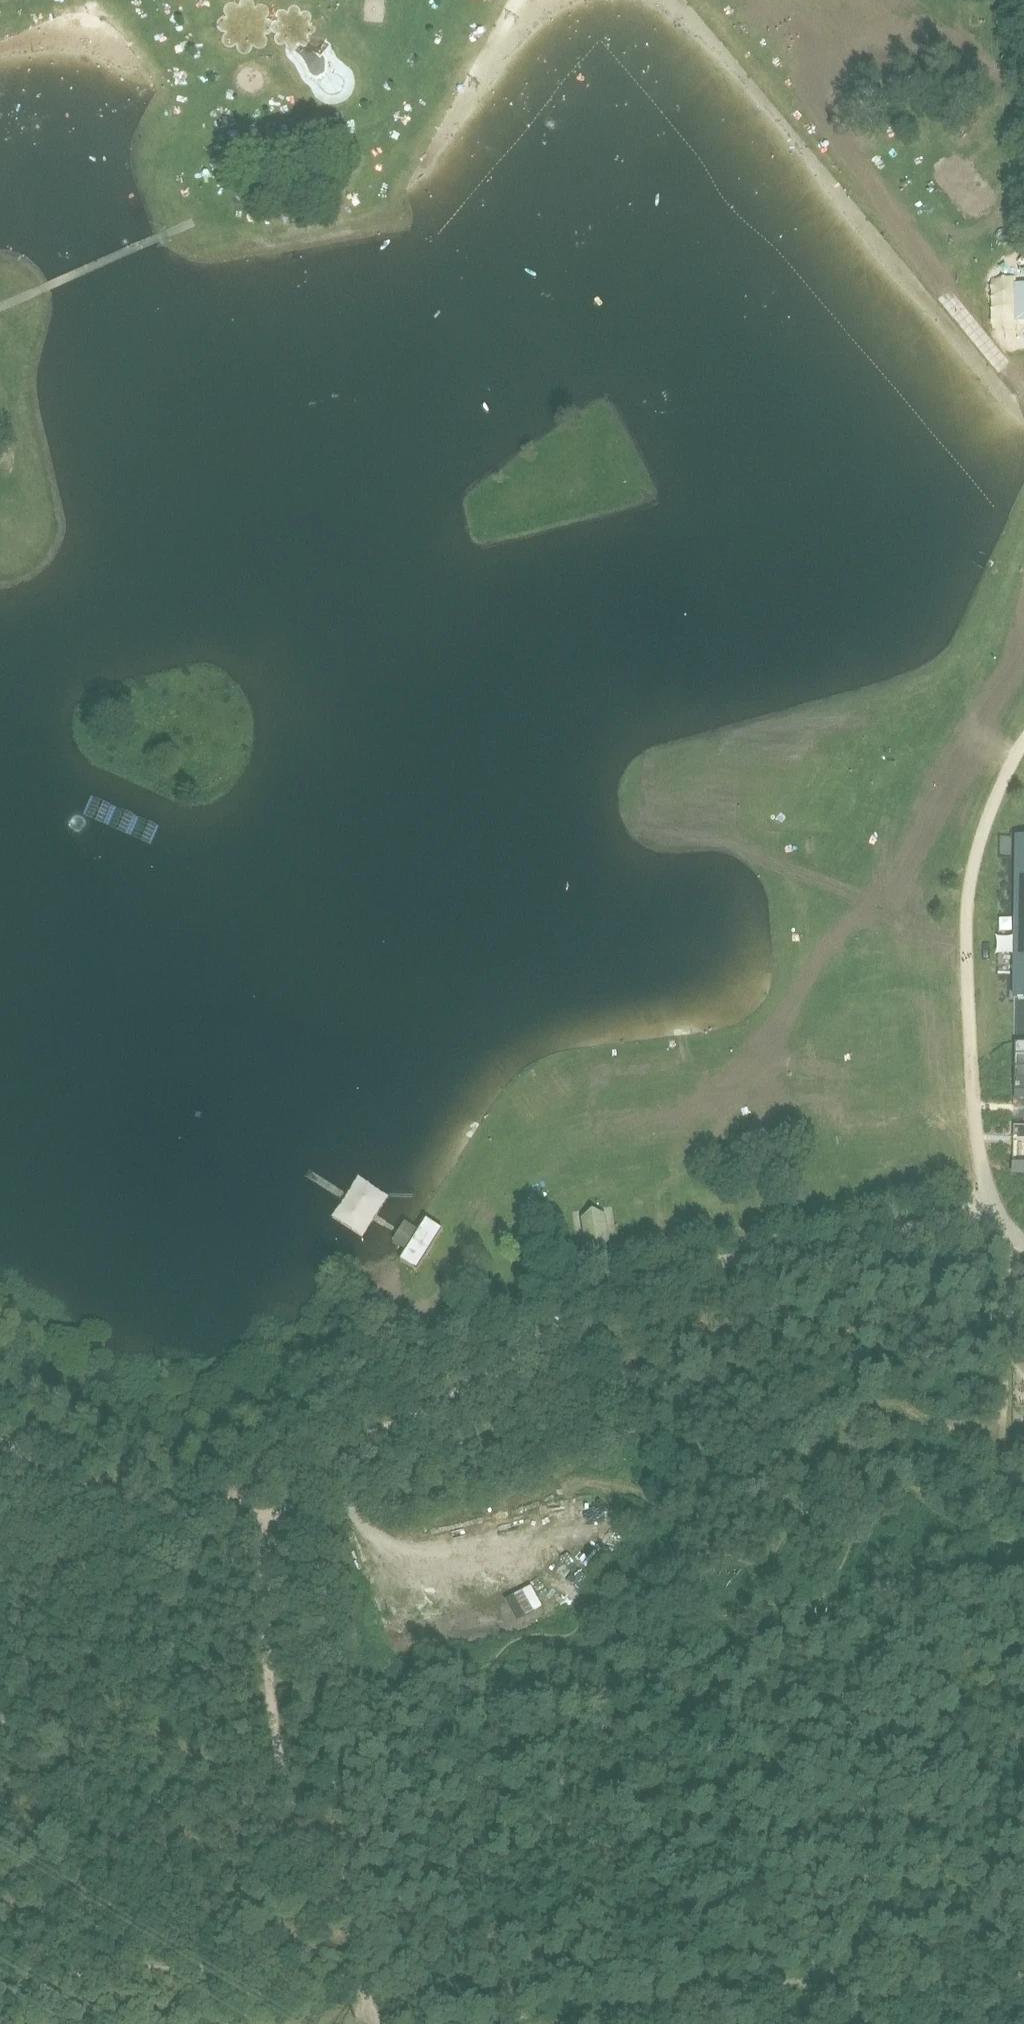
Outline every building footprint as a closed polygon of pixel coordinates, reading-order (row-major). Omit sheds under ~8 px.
[(1014,836),(1012,999),(1015,999),(1023,999),(1023,836),(1014,836)] [(1019,1070),(1019,1017),(995,1017),(995,1070),(1019,1070)] [(1012,1160),(1011,1173),(1023,1173),(1023,1160),(1012,1160)] [(585,1246),(609,1242),(605,1216),(581,1219),(585,1246)]
